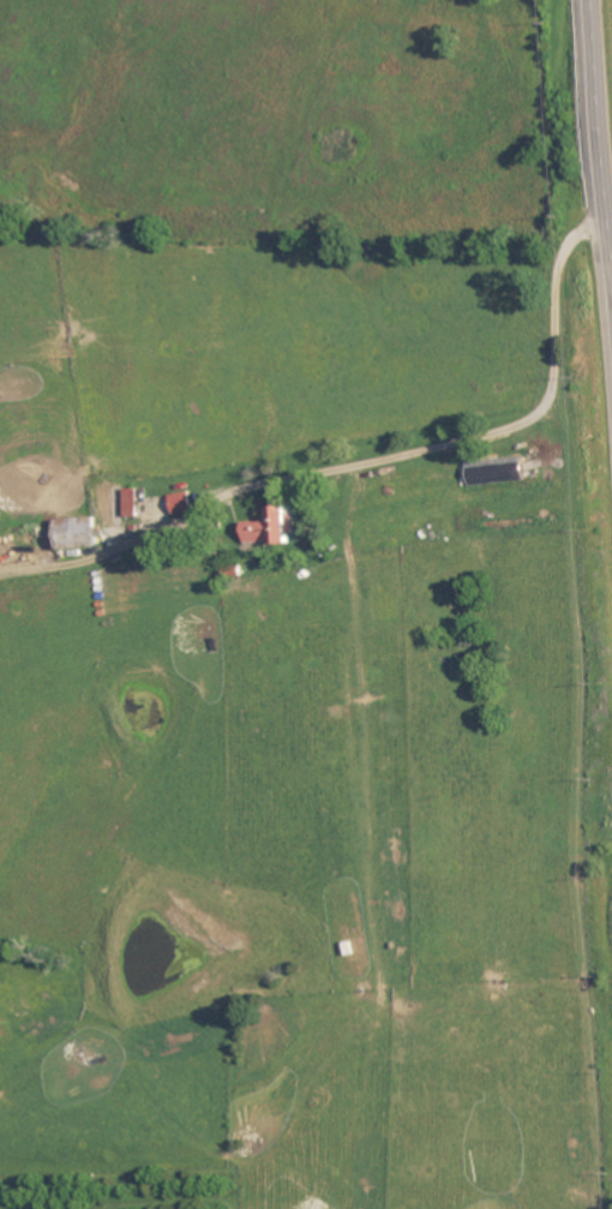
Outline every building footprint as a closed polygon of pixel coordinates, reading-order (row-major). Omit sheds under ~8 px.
[(127,518),(142,518),(141,489),(126,490),(127,518)] [(172,495),(176,516),(197,512),(193,491),(172,495)] [(248,544),(296,543),(295,506),(269,507),(269,521),(248,522),(248,544)] [(64,549),(101,548),(101,518),(63,519),(64,549)]
